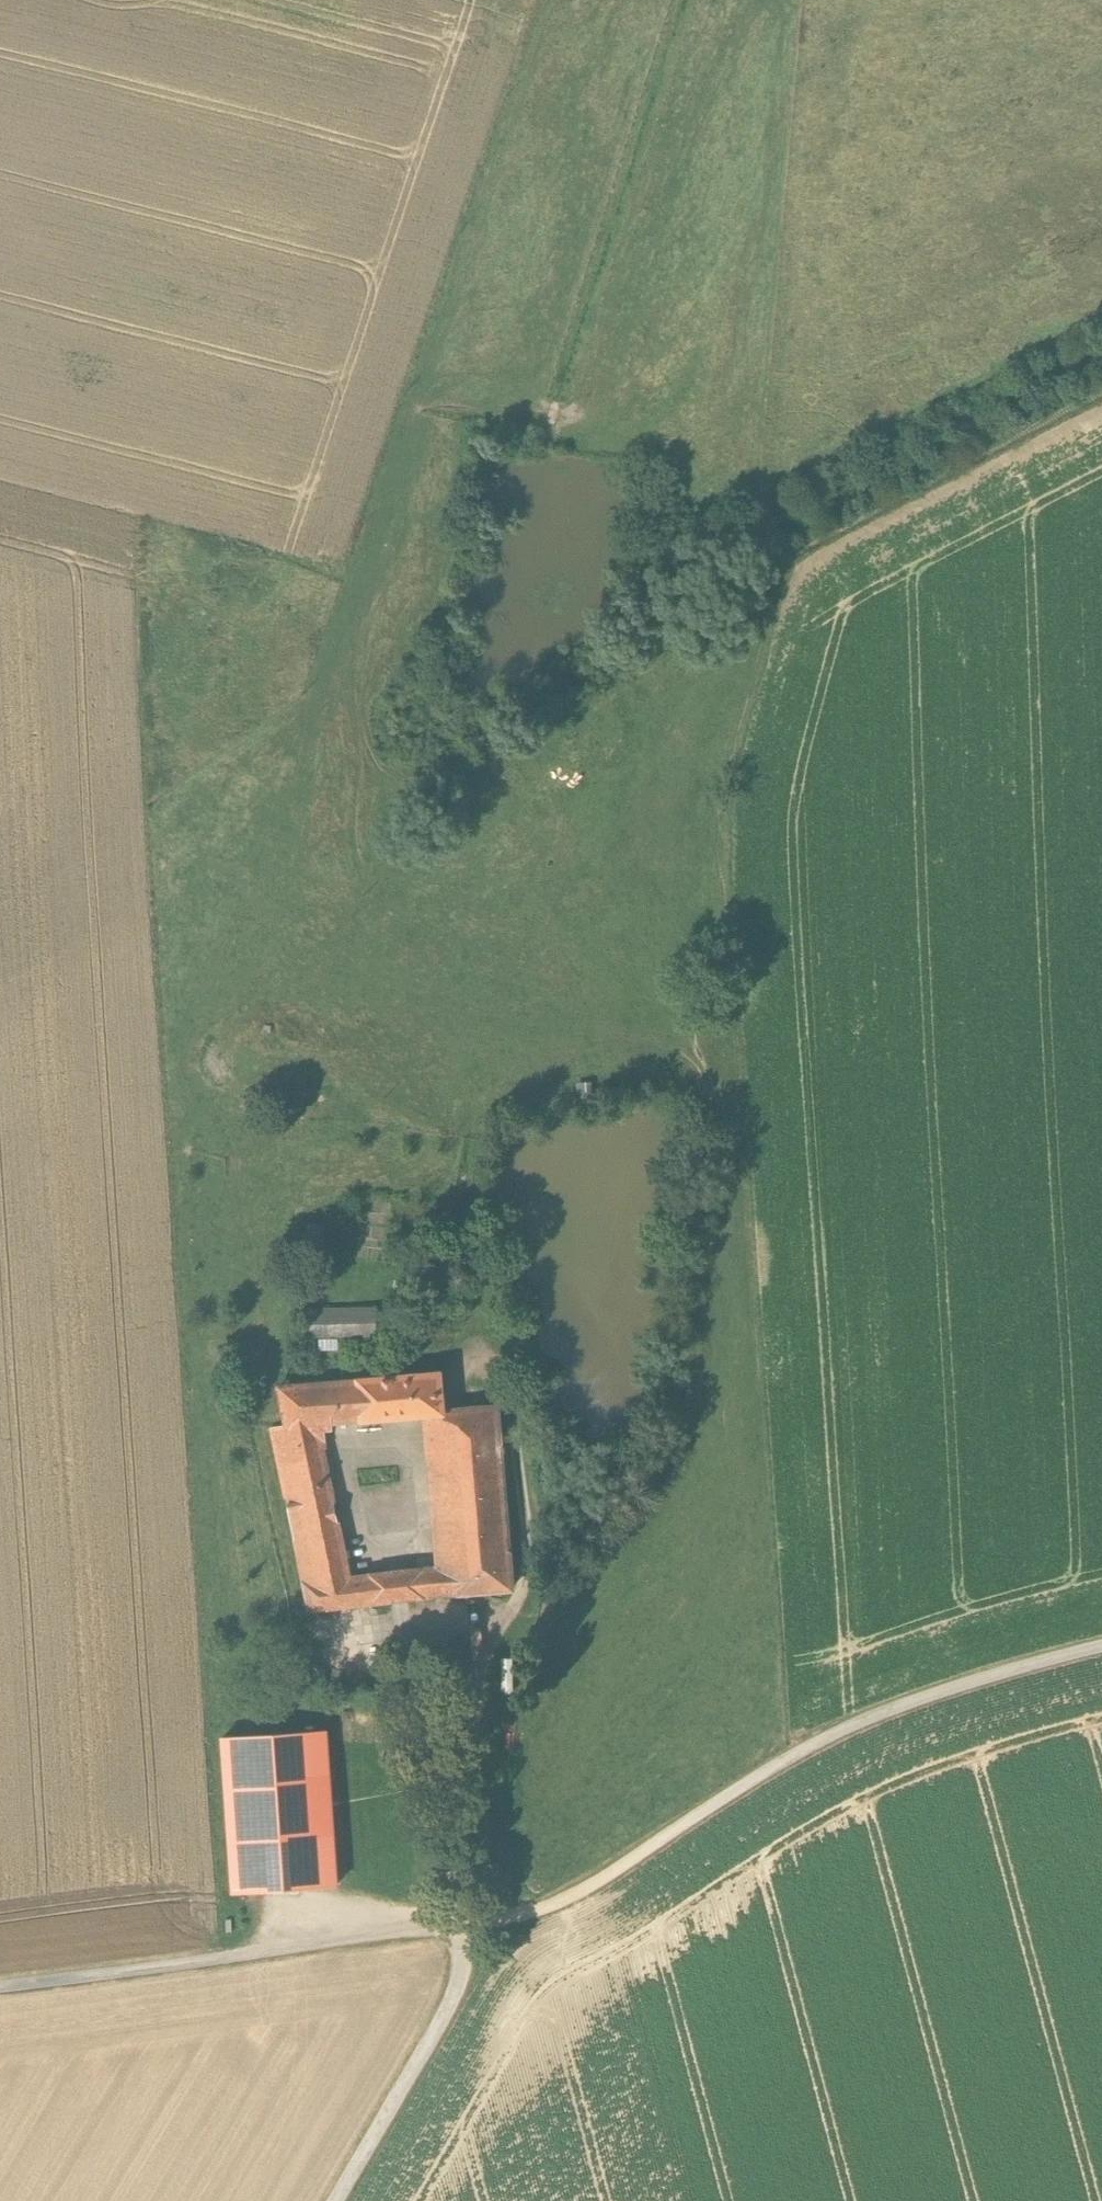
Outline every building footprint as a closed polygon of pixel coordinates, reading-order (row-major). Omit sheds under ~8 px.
[(376,1309),(300,1311),(300,1339),(377,1338),(376,1309)] [(439,1375),(279,1388),(286,1426),(316,1423),(426,1414),(443,1413),(439,1375)] [(443,1413),(426,1414),(430,1453),(449,1450),(463,1568),(445,1570),(348,1580),(316,1423),(286,1426),(272,1429),(310,1611),(429,1597),(512,1590),(508,1554),(518,1553),(517,1540),(507,1541),(496,1409),(443,1413)] [(449,1450),(430,1453),(445,1570),(463,1568),(449,1450)] [(336,1881),(325,1729),(217,1736),(229,1889),(336,1881)]
